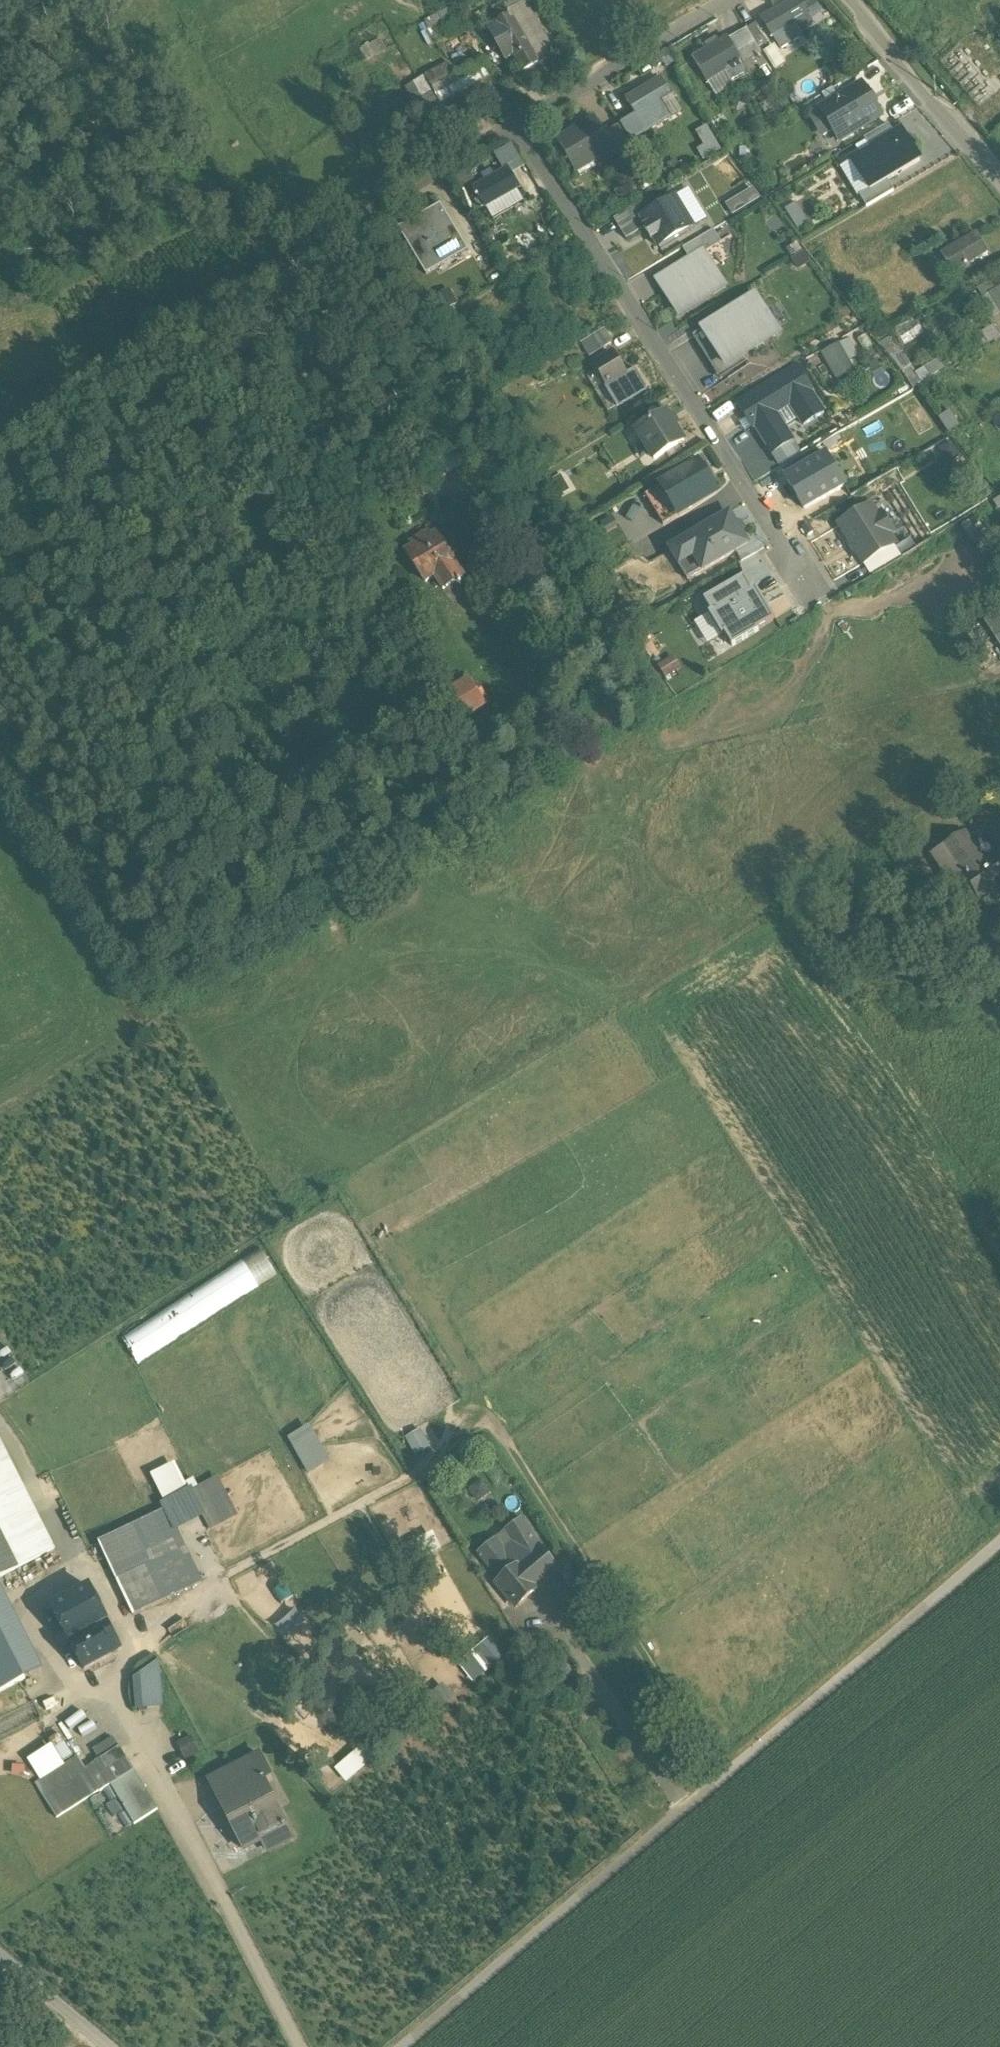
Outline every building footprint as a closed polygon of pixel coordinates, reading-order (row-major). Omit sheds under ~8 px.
[(525,2),(520,5),(517,0),(511,0),(503,4),(510,15),(511,15),(539,63),(555,55),(525,2)] [(760,19),(772,38),(805,15),(796,0),(792,0),(760,19)] [(457,6),(425,23),(437,43),(469,26),(457,6)] [(539,63),(511,15),(510,15),(487,28),(505,60),(513,56),(523,72),(539,63)] [(363,49),(368,59),(387,50),(383,40),(363,49)] [(725,41),(692,60),(701,74),(717,64),(721,71),(738,61),(725,41)] [(457,78),(450,64),(426,77),(445,115),(496,87),(483,64),(457,78)] [(660,80),(624,102),(635,119),(624,126),(634,143),(672,120),(663,105),(672,100),(660,80)] [(841,144),(881,120),(861,86),(835,101),(821,110),(841,144)] [(999,117),(999,97),(990,106),(999,117)] [(594,122),(559,143),(578,173),(612,153),(594,122)] [(712,126),(698,131),(705,148),(699,150),(703,161),(723,153),(712,126)] [(889,183),(920,164),(902,133),(895,137),(890,128),(865,142),(870,150),(852,161),(872,194),(889,183)] [(629,150),(617,132),(607,138),(620,156),(629,150)] [(689,160),(703,142),(691,133),(678,152),(689,160)] [(519,164),(509,149),(500,155),(511,170),(519,164)] [(506,174),(471,195),(481,212),(516,191),(506,174)] [(895,193),(889,183),(862,200),(868,210),(895,193)] [(640,221),(658,251),(694,230),(677,200),(640,221)] [(437,215),(402,236),(413,253),(447,232),(437,215)] [(683,252),(691,265),(701,258),(721,245),(713,232),(683,252)] [(976,234),(942,255),(952,272),(987,251),(976,234)] [(683,317),(723,290),(701,258),(691,265),(661,285),(683,317)] [(754,302),(705,333),(729,370),(778,338),(754,302)] [(602,332),(582,345),(591,358),(611,345),(602,332)] [(838,385),(860,375),(853,361),(859,359),(852,343),(825,355),(838,385)] [(625,377),(613,356),(595,367),(608,389),(610,388),(626,378),(625,377)] [(909,369),(901,374),(909,387),(917,382),(909,369)] [(636,371),(625,377),(626,378),(610,388),(620,406),(647,389),(636,371)] [(800,371),(739,408),(753,432),(756,431),(773,458),(794,446),(777,418),(792,409),(805,430),(825,418),(811,395),(814,394),(800,371)] [(666,414),(636,432),(654,462),(684,444),(666,414)] [(781,471),(802,458),(794,446),(773,458),(781,471)] [(787,480),(787,482),(805,512),(845,487),(827,457),(787,480)] [(437,464),(424,471),(431,483),(444,476),(437,464)] [(715,496),(696,464),(645,494),(663,526),(715,496)] [(875,508),(843,528),(866,565),(894,548),(898,545),(875,508)] [(747,548),(728,517),(672,549),(691,581),(747,548)] [(432,537),(427,540),(424,536),(407,547),(410,551),(402,555),(422,586),(431,580),(439,594),(460,580),(446,559),(452,556),(442,541),(437,544),(432,537)] [(894,548),(866,565),(873,576),(900,559),(894,548)] [(849,574),(835,581),(840,590),(854,584),(849,574)] [(725,636),(732,649),(759,633),(758,632),(775,622),(767,608),(764,610),(745,577),(704,601),(711,613),(709,615),(723,638),(725,636)] [(984,624),(999,650),(999,614),(984,624)] [(462,683),(446,693),(463,720),(479,711),(462,683)] [(961,885),(984,869),(967,843),(944,858),(961,885)] [(961,885),(977,908),(999,892),(999,863),(998,860),(984,869),(961,885)] [(139,1357),(282,1275),(267,1248),(124,1331),(139,1357)] [(311,1471),(336,1458),(316,1422),(291,1436),(311,1471)] [(0,1438),(0,1577),(56,1549),(0,1438)] [(231,1516),(214,1485),(193,1496),(210,1528),(231,1516)] [(185,1547),(166,1509),(99,1541),(117,1579),(185,1547)] [(521,1520),(505,1531),(477,1554),(499,1580),(538,1549),(521,1520)] [(202,1582),(185,1547),(117,1579),(134,1615),(202,1582)] [(499,1580),(495,1583),(514,1607),(537,1588),(535,1586),(555,1570),(538,1549),(499,1580)] [(575,1572),(560,1550),(552,1554),(564,1573),(563,1574),(573,1592),(583,1586),(575,1572)] [(0,1582),(0,1693),(45,1670),(0,1582)] [(91,1588),(53,1608),(84,1669),(113,1654),(109,1645),(118,1640),(91,1588)] [(282,1624),(294,1636),(312,1619),(300,1607),(282,1624)] [(140,1707),(169,1705),(167,1666),(138,1667),(140,1707)] [(202,1753),(198,1737),(183,1741),(187,1757),(202,1753)] [(119,1749),(100,1760),(108,1772),(127,1761),(119,1749)] [(259,1754),(235,1767),(247,1791),(258,1785),(259,1786),(264,1783),(272,1779),(259,1754)] [(78,1757),(35,1785),(56,1818),(99,1791),(93,1782),(78,1757)] [(108,1772),(93,1782),(99,1791),(100,1792),(111,1786),(134,1825),(157,1811),(127,1761),(108,1772)] [(235,1767),(207,1781),(219,1805),(247,1791),(235,1767)] [(264,1783),(259,1786),(258,1785),(247,1791),(219,1805),(242,1849),(262,1839),(286,1826),(264,1783)] [(286,1826),(262,1839),(268,1852),(293,1839),(286,1826)]
